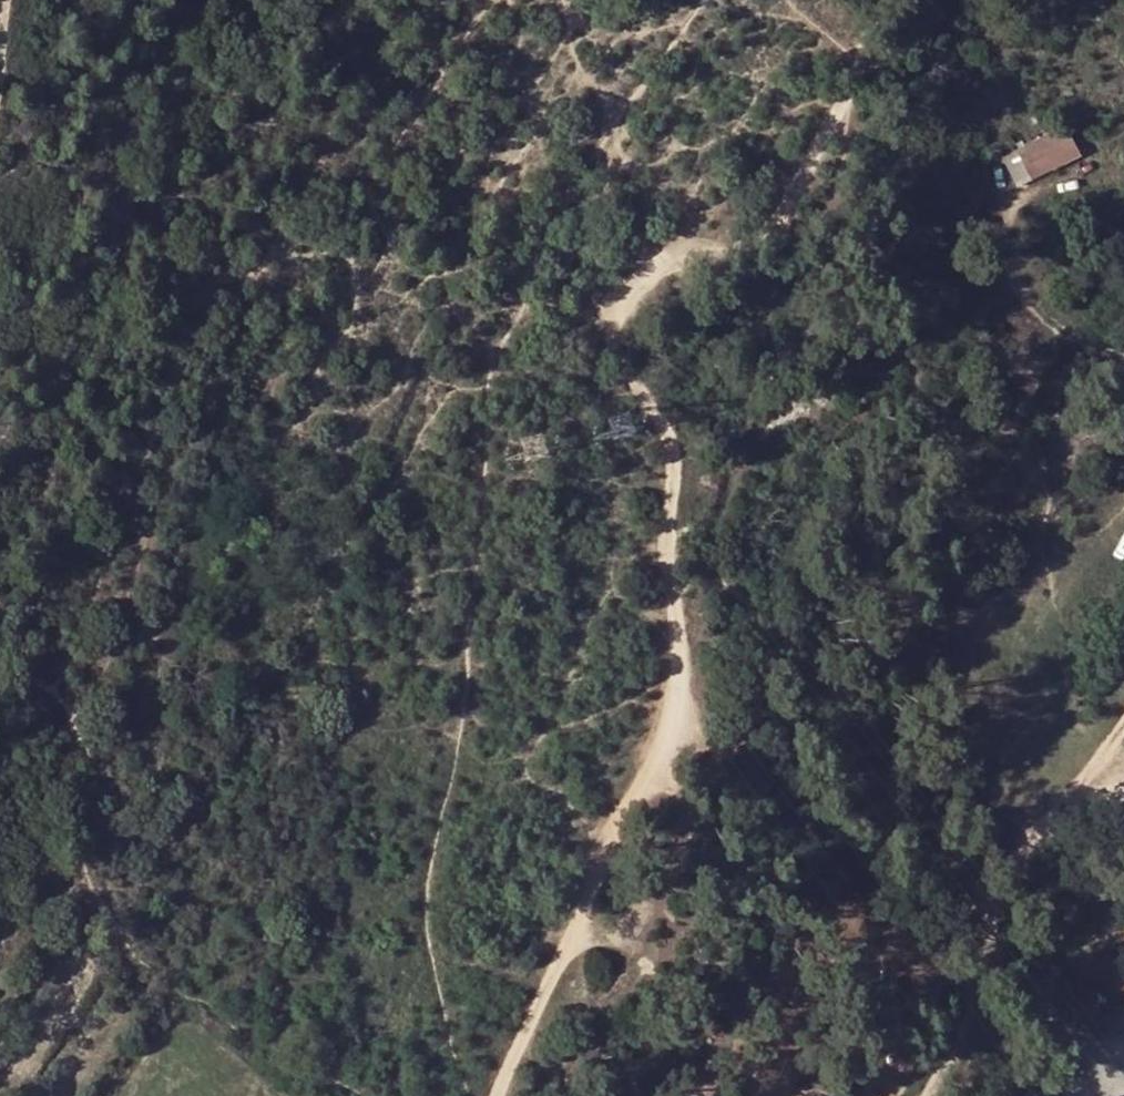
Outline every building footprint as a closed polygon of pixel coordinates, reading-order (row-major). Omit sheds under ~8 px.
[(1067,119),(1002,156),(1020,187),(1085,151),(1067,119)] [(1087,956),(1087,972),(1102,971),(1101,955),(1087,956)]
